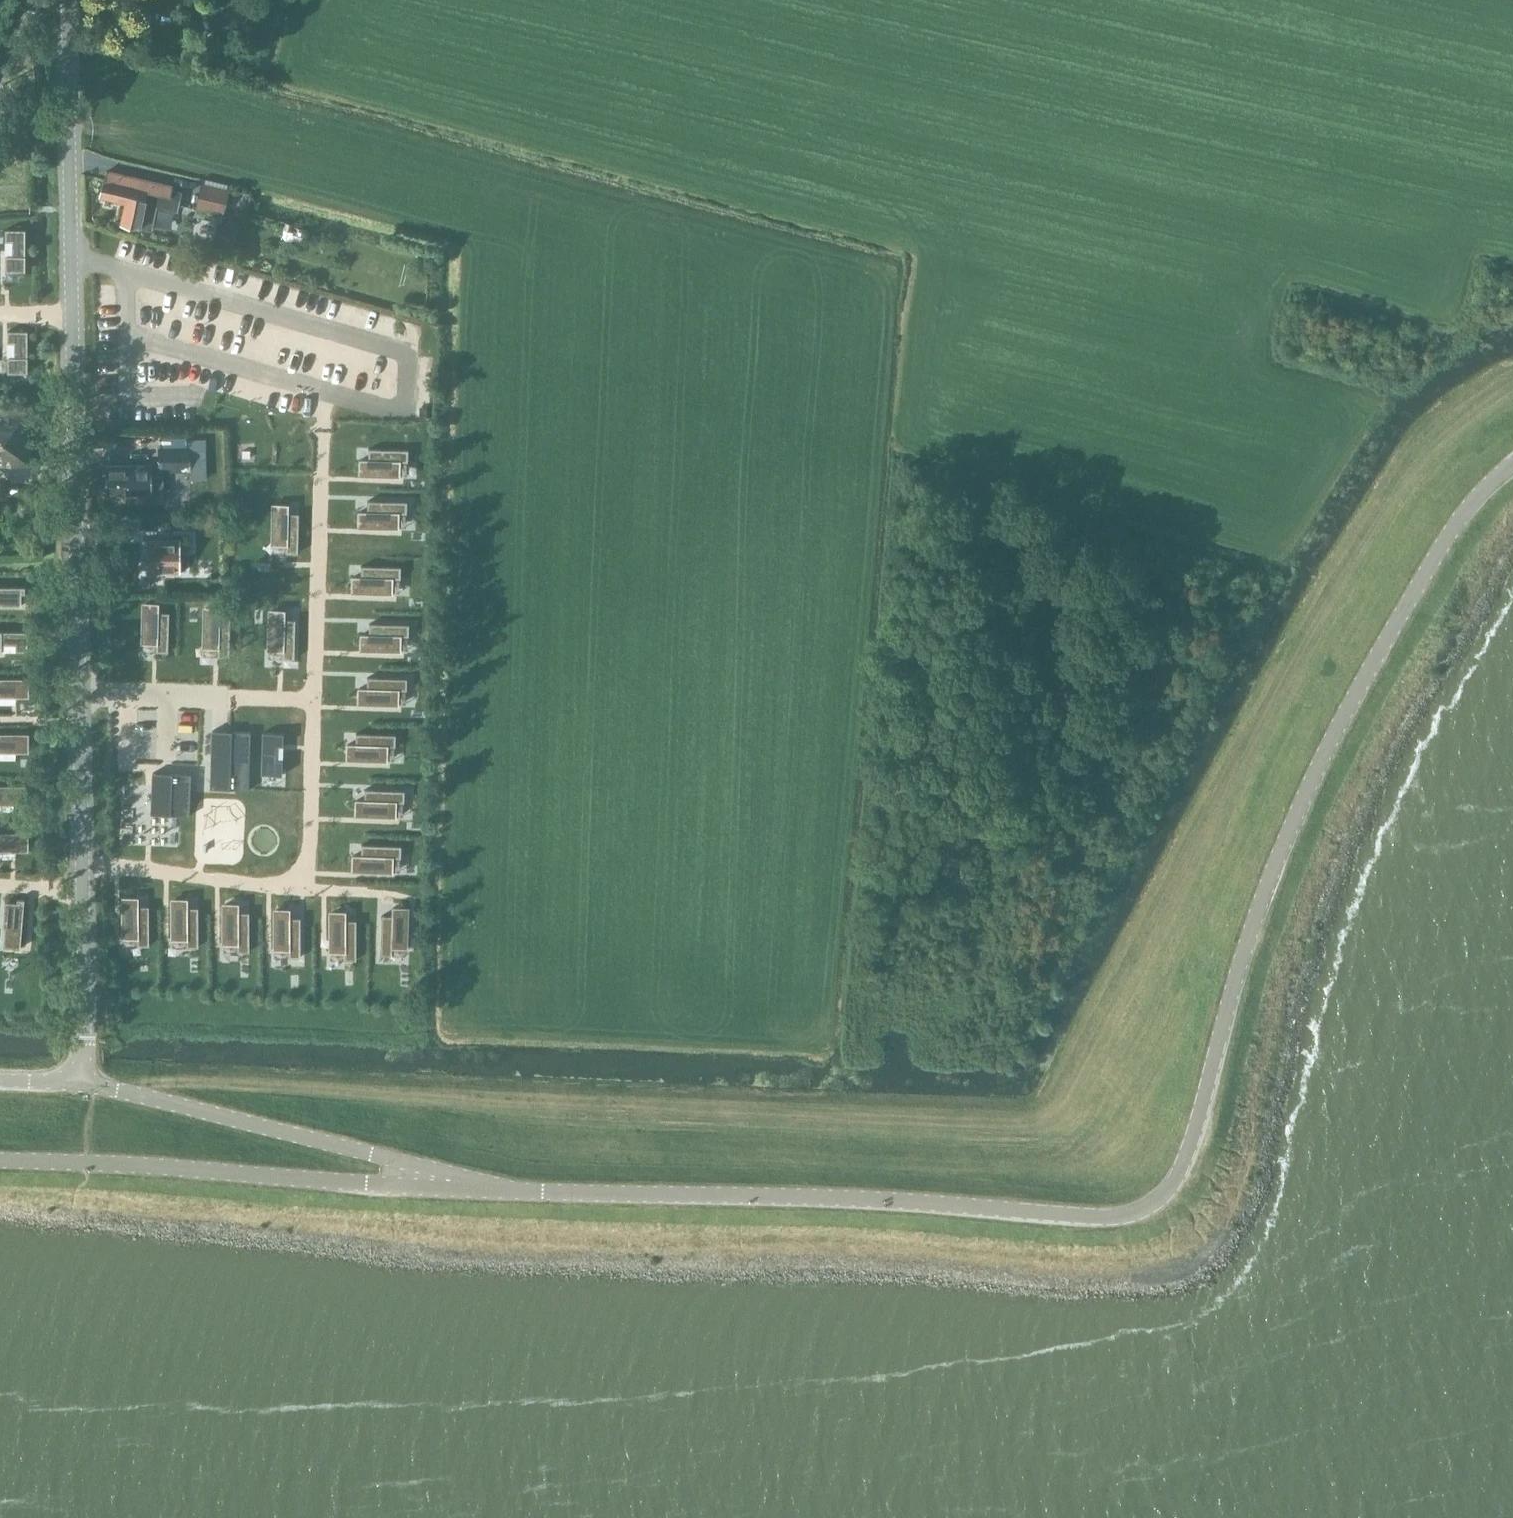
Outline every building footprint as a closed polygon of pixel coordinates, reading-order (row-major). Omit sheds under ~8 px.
[(101,196),(125,201),(125,203),(120,222),(140,226),(147,195),(163,199),(161,207),(177,210),(180,197),(171,194),(173,187),(150,181),(150,180),(107,169),(105,179),(101,196)] [(224,212),(230,190),(203,183),(198,206),(224,212)] [(31,219),(5,218),(4,275),(30,276),(31,219)] [(28,330),(9,330),(8,372),(28,372),(28,330)] [(30,463),(30,406),(0,406),(0,462),(30,463)] [(206,439),(190,439),(191,447),(191,449),(206,449),(206,439)] [(360,459),(360,472),(381,473),(381,474),(399,475),(400,461),(408,461),(408,450),(369,448),(369,460),(360,459)] [(178,470),(179,457),(156,457),(156,469),(178,470)] [(109,467),(110,495),(150,494),(150,502),(165,502),(163,477),(149,477),(149,466),(109,467)] [(359,511),(359,524),(380,524),(380,526),(398,526),(398,512),(407,513),(407,501),(368,500),(367,512),(359,511)] [(273,526),(273,544),(287,544),(287,552),(298,553),(299,513),(288,513),(288,505),(275,504),(275,526),(273,526)] [(181,538),(148,538),(148,574),(181,574),(181,538)] [(353,577),(353,589),(374,590),(374,591),(392,592),(392,578),(401,578),(401,567),(362,566),(361,577),(353,577)] [(0,586),(0,608),(26,608),(26,586),(0,586)] [(143,624),(143,642),(157,643),(157,651),(168,652),(169,612),(158,612),(158,604),(146,603),(145,624),(143,624)] [(204,629),(204,647),(218,647),(218,655),(229,656),(230,616),(219,616),(219,608),(207,607),(206,629),(204,629)] [(270,631),(269,649),(283,650),(283,658),(294,658),(295,619),(284,619),(284,610),(272,610),(271,631),(270,631)] [(361,634),(361,647),(382,647),(382,649),(400,649),(400,635),(409,635),(409,624),(370,623),(370,634),(361,634)] [(0,629),(0,654),(31,654),(31,629),(0,629)] [(359,688),(359,701),(380,701),(380,703),(398,703),(398,689),(407,690),(407,678),(368,677),(367,688),(359,688)] [(0,678),(0,695),(31,695),(30,678),(0,678)] [(213,730),(211,788),(249,789),(251,731),(213,730)] [(0,732),(0,751),(30,751),(30,733),(0,732)] [(264,732),(262,774),(283,774),(283,759),(276,759),(277,745),(284,745),(284,733),(264,732)] [(348,744),(347,757),(368,757),(368,759),(387,759),(387,745),(395,746),(396,734),(356,733),(356,744),(348,744)] [(16,755),(0,755),(0,773),(16,772),(16,755)] [(153,772),(151,814),(190,816),(192,774),(153,772)] [(0,785),(0,802),(24,802),(24,785),(0,785)] [(357,800),(356,813),(377,813),(377,815),(395,815),(396,801),(404,802),(404,790),(365,789),(365,800),(357,800)] [(0,832),(0,851),(30,851),(30,832),(0,832)] [(353,855),(353,868),(374,868),(374,870),(392,871),(392,857),(401,857),(401,846),(362,844),(362,855),(353,855)] [(125,919),(123,919),(124,937),(138,937),(138,945),(149,945),(149,906),(138,906),(138,898),(125,898),(125,919)] [(174,920),(173,920),(173,938),(187,938),(187,947),(198,947),(198,907),(187,907),(187,899),(174,899),(174,920)] [(9,900),(6,942),(21,943),(24,901),(9,900)] [(225,925),(224,925),(224,943),(238,943),(238,951),(249,951),(249,912),(238,912),(238,904),(225,904),(225,925)] [(382,915),(381,954),(392,955),(392,946),(406,947),(407,929),(405,929),(406,908),(393,907),(393,915),(382,915)] [(277,930),(275,930),(275,948),(289,948),(289,957),(300,957),(300,917),(289,917),(289,909),(277,909),(277,930)] [(332,933),(331,933),(331,951),(345,951),(345,959),(356,959),(356,920),(345,920),(345,912),(332,912),(332,933)]
